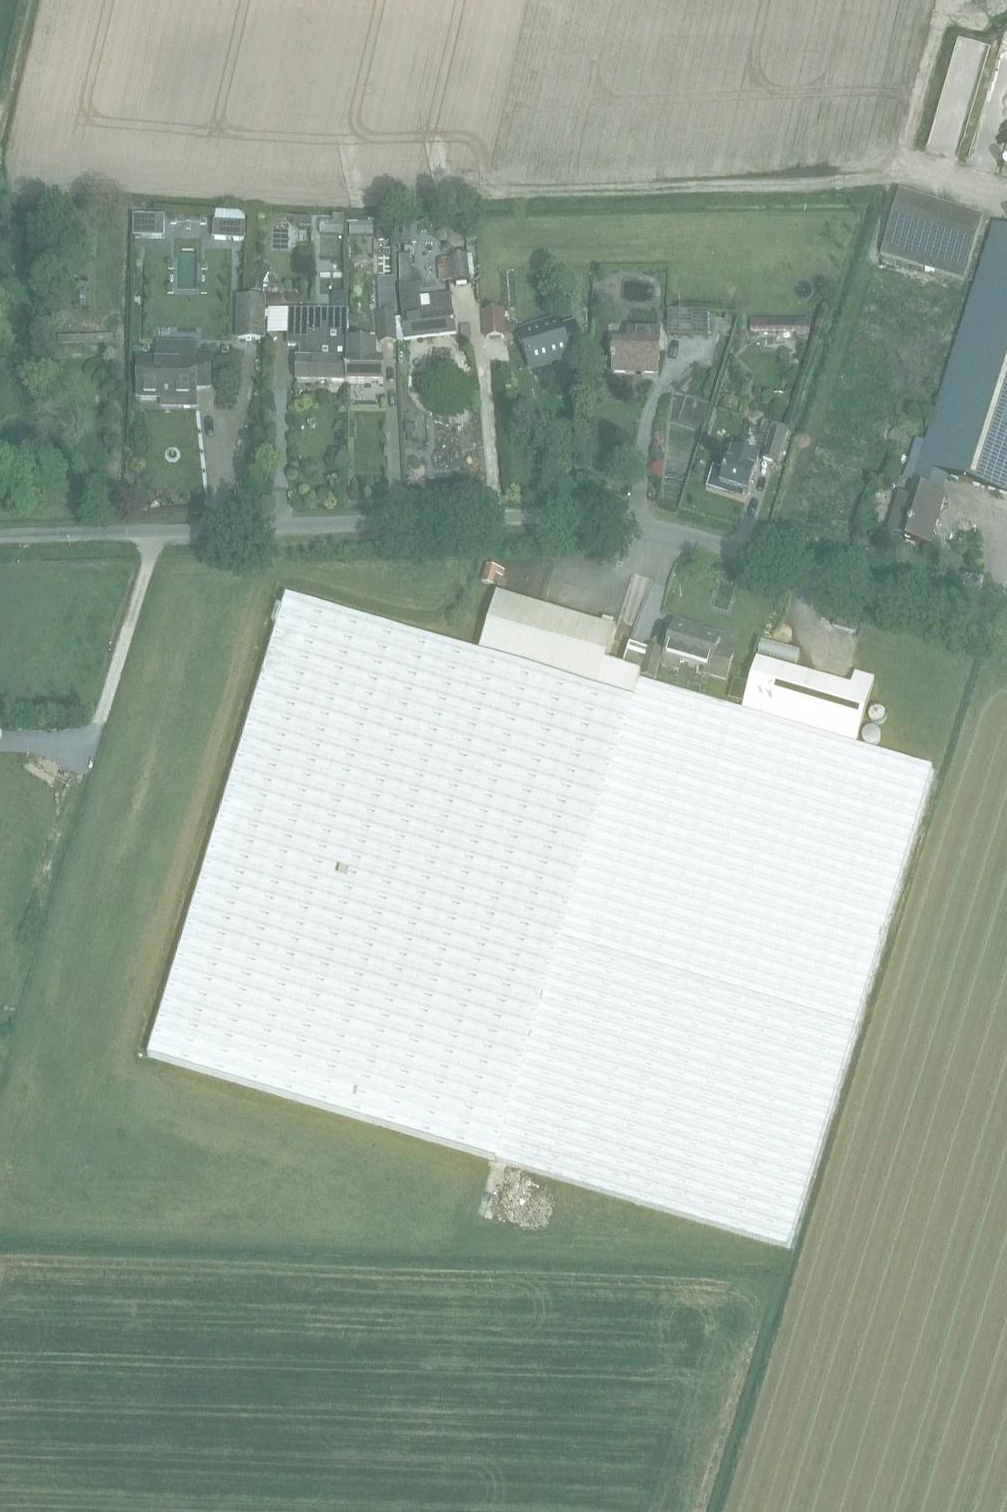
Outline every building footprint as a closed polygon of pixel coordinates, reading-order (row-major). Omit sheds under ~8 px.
[(879,255),(963,280),(981,219),(897,193),(879,255)] [(182,242),(184,202),(161,201),(159,241),(182,242)] [(338,226),(362,226),(361,211),(338,212),(338,226)] [(320,217),(304,216),(302,235),(319,236),(320,217)] [(215,238),(245,240),(245,223),(216,222),(215,238)] [(918,467),(947,476),(1006,494),(1006,227),(992,222),(918,467)] [(450,257),(453,281),(454,284),(469,282),(466,255),(450,257)] [(399,287),(403,320),(405,338),(405,340),(456,334),(456,332),(451,295),(428,298),(429,308),(420,309),(418,285),(399,287)] [(379,292),(380,344),(396,344),(395,316),(398,316),(397,292),(379,292)] [(240,340),(265,340),(265,301),(241,300),(240,340)] [(578,302),(578,318),(588,318),(587,302),(578,302)] [(349,311),(289,310),(289,334),(289,347),(300,347),(300,356),(298,356),(298,363),(297,383),(349,384),(349,343),(349,311)] [(668,335),(708,336),(709,313),(669,311),(668,335)] [(485,313),(487,339),(505,338),(503,312),(485,313)] [(823,320),(782,321),(782,313),(765,313),(765,327),(775,326),(775,342),(808,341),(807,328),(823,328),(823,320)] [(559,324),(541,330),(522,335),(531,367),(569,355),(568,349),(582,345),(575,322),(560,326),(559,324)] [(614,344),(614,353),(613,373),(659,375),(660,330),(629,329),(628,345),(614,344)] [(376,343),(349,343),(349,384),(383,384),(383,363),(383,362),(375,361),(376,343)] [(140,362),(140,397),(196,397),(196,387),(209,387),(209,354),(195,354),(196,345),(158,345),(158,362),(140,362)] [(763,459),(778,464),(789,429),(773,424),(763,459)] [(715,470),(709,488),(736,496),(738,491),(748,494),(754,475),(759,458),(733,450),(729,463),(728,462),(727,466),(725,473),(715,470)] [(900,493),(894,512),(888,531),(907,537),(906,542),(930,549),(946,497),(941,495),(947,476),(918,467),(909,496),(900,493)] [(500,558),(498,575),(517,577),(518,559),(500,558)] [(288,595),(149,1056),(788,1249),(933,769),(855,746),(874,680),(856,674),(851,688),(757,659),(742,711),(640,681),(641,675),(648,651),(630,646),(623,670),(606,665),(617,630),(497,594),(480,653),(288,595)] [(694,627),(675,621),(675,622),(662,666),(679,671),(681,661),(706,668),(704,673),(726,680),(733,654),(717,649),(720,638),(693,630),(694,627)] [(649,648),(641,675),(655,679),(663,653),(649,648)]
